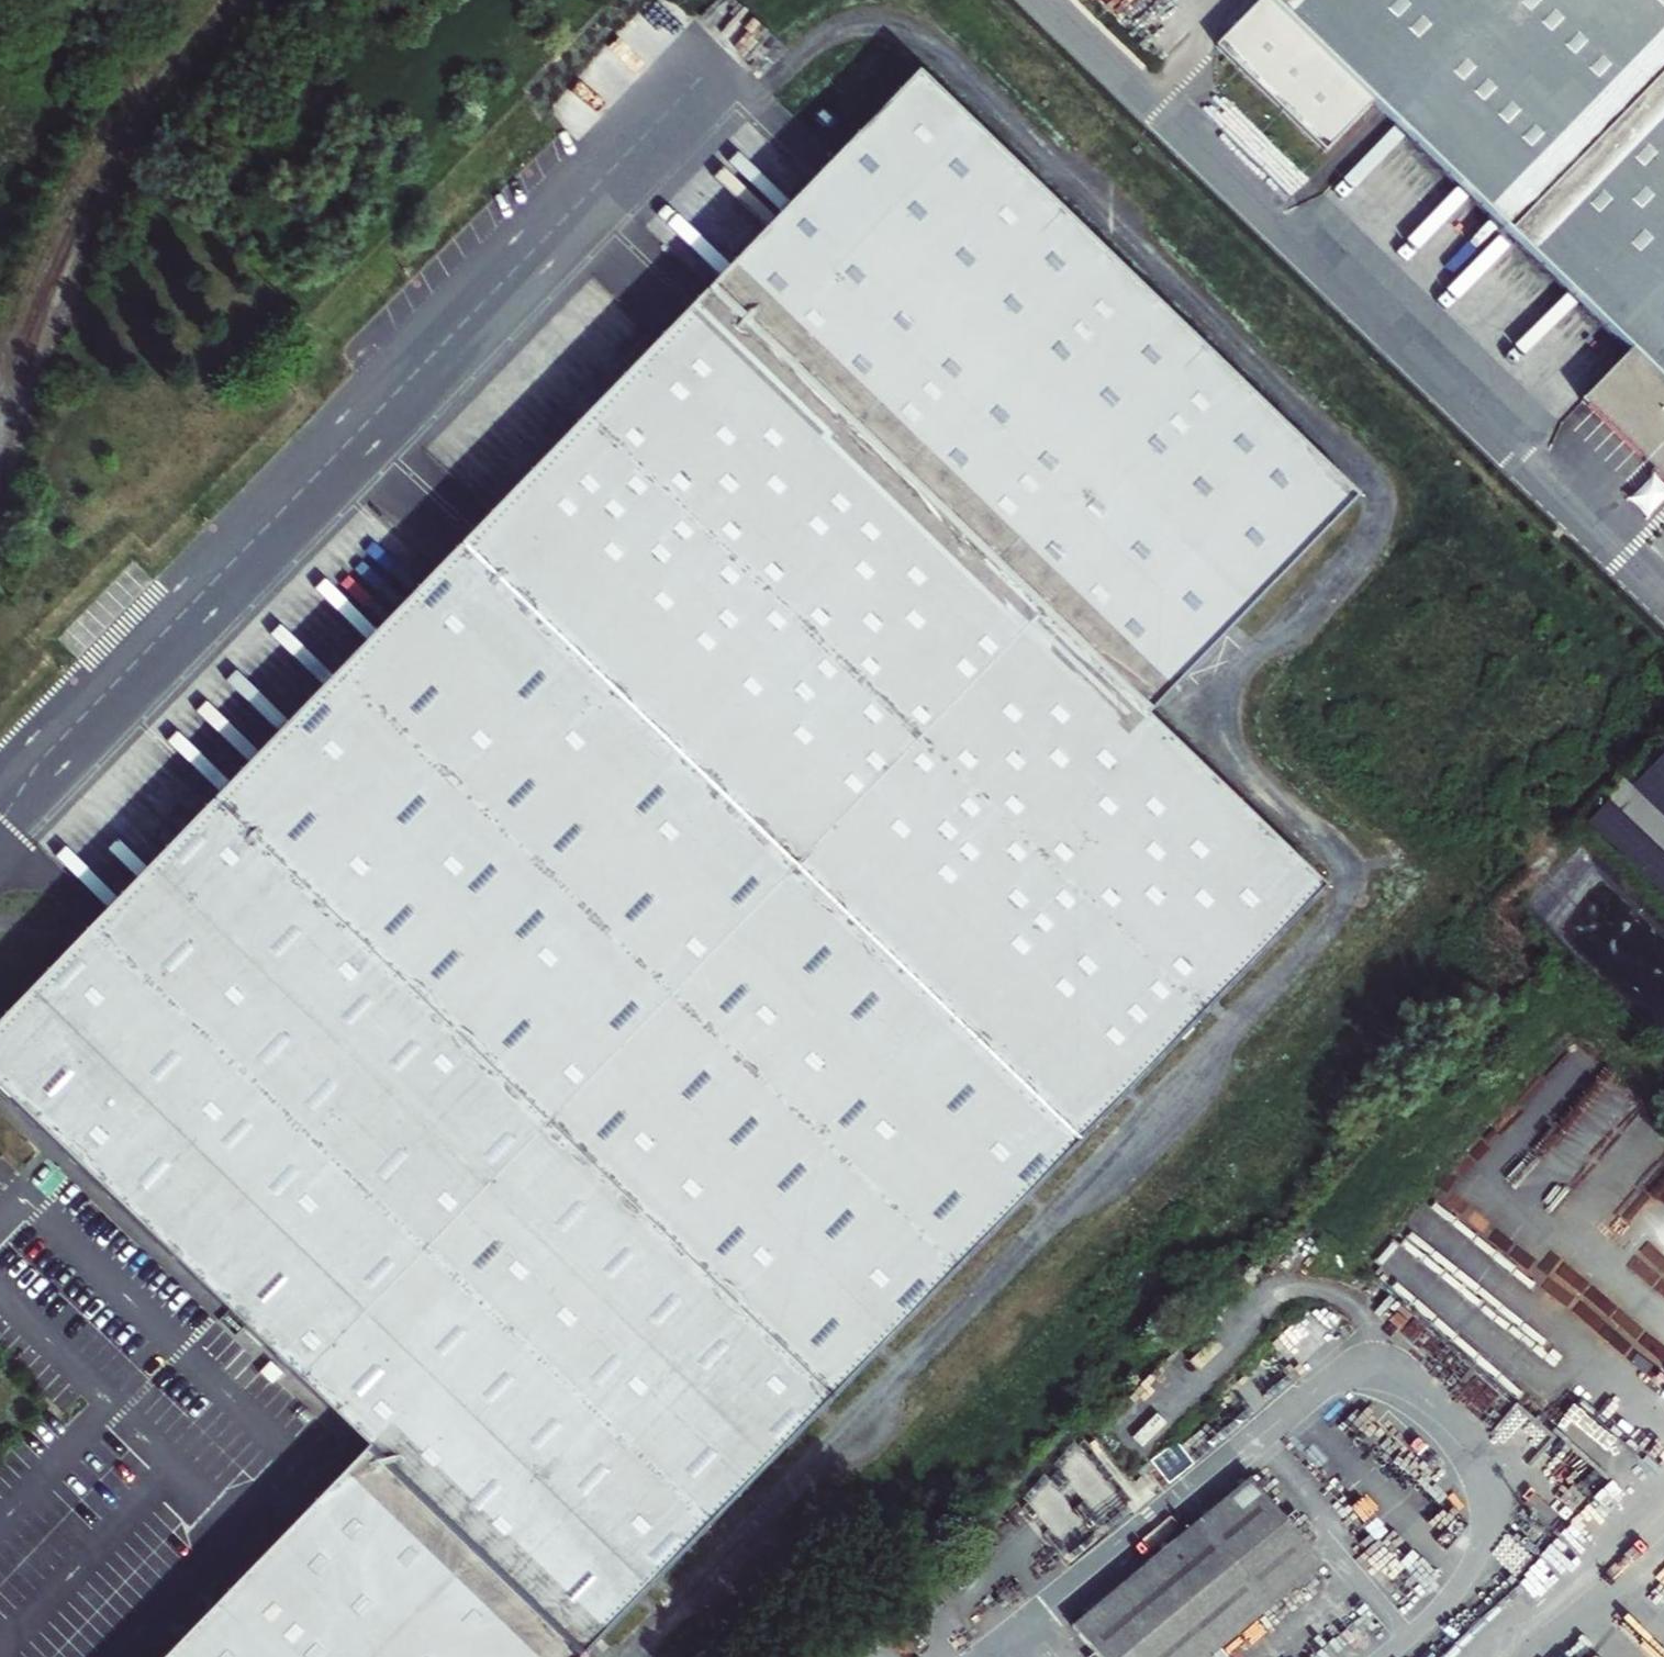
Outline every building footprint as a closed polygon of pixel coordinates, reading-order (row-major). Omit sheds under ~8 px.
[(1216,47),(1325,153),(1373,104),(1629,352),(1582,401),(1663,481),(1663,0),(1262,0),(1216,47)] [(1319,887),(1135,709),(1342,495),(912,72),(700,292),(634,362),(466,535),(453,549),(414,590),(84,934),(0,1021),(0,1096),(48,1143),(370,1451),(174,1656),(578,1656),(1072,1144),(1319,887)] [(1238,1478),(1065,1629),(1089,1656),(1201,1656),(1206,1653),(1217,1643),(1311,1561),(1238,1478)] [(1217,1643),(1206,1653),(1209,1656),(1219,1656),(1226,1652),(1217,1643)]
